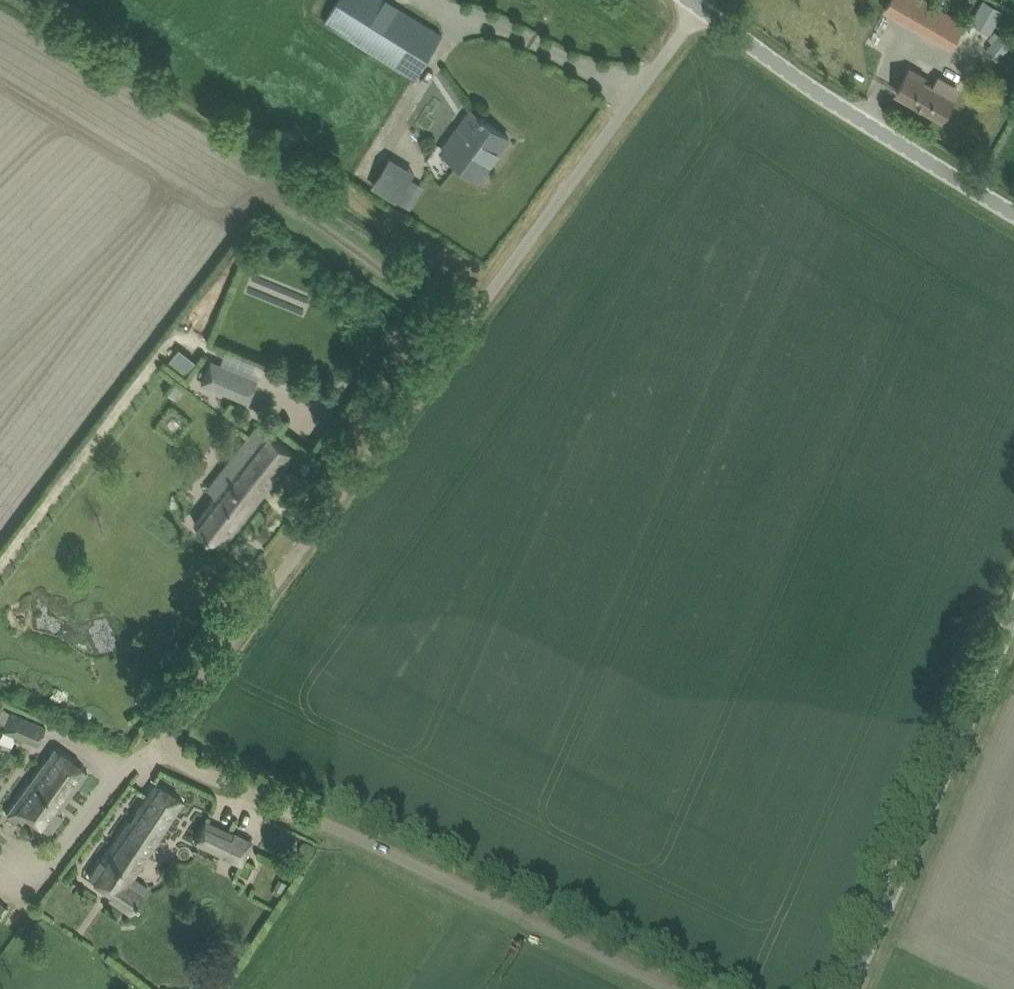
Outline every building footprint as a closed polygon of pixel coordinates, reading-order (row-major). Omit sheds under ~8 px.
[(289,8),(295,0),(276,0),(289,8)] [(415,76),(442,33),(389,0),(338,0),(325,20),(415,76)] [(950,46),(965,21),(928,0),(889,0),(884,9),(950,46)] [(971,20),(981,26),(988,14),(998,19),(1004,8),(990,0),(982,0),(971,20)] [(260,15),(255,23),(262,27),(267,19),(260,15)] [(999,32),(990,43),(1003,54),(1012,43),(999,32)] [(897,91),(942,117),(954,96),(952,95),(957,86),(939,76),(934,84),(924,79),(926,76),(911,68),(897,91)] [(440,101),(433,113),(444,121),(452,108),(440,101)] [(464,165),(480,177),(493,159),(492,158),(506,138),(507,139),(509,136),(470,109),(441,149),(464,165)] [(295,124),(280,131),(286,143),(301,136),(295,124)] [(389,159),(373,184),(397,198),(411,177),(412,174),(389,159)] [(167,360),(185,371),(194,357),(176,345),(167,360)] [(226,364),(217,387),(250,401),(259,378),(226,364)] [(176,381),(169,391),(176,396),(183,386),(176,381)] [(195,521),(224,543),(295,450),(258,422),(205,490),(214,497),(195,521)] [(25,714),(16,734),(36,744),(46,724),(25,714)] [(56,746),(34,775),(66,798),(87,769),(56,746)] [(34,775),(6,814),(19,823),(26,814),(49,831),(63,813),(58,809),(66,798),(34,775)] [(108,898),(131,913),(149,885),(135,877),(183,800),(155,782),(136,809),(137,810),(130,820),(129,819),(101,858),(100,858),(89,875),(112,890),(108,898)] [(197,837),(195,841),(223,854),(227,847),(245,855),(252,840),(206,819),(197,837)] [(274,887),(272,891),(278,895),(280,891),(281,891),(286,882),(278,877),(274,887)] [(0,902),(0,918),(1,918),(9,907),(1,901),(0,902)]
